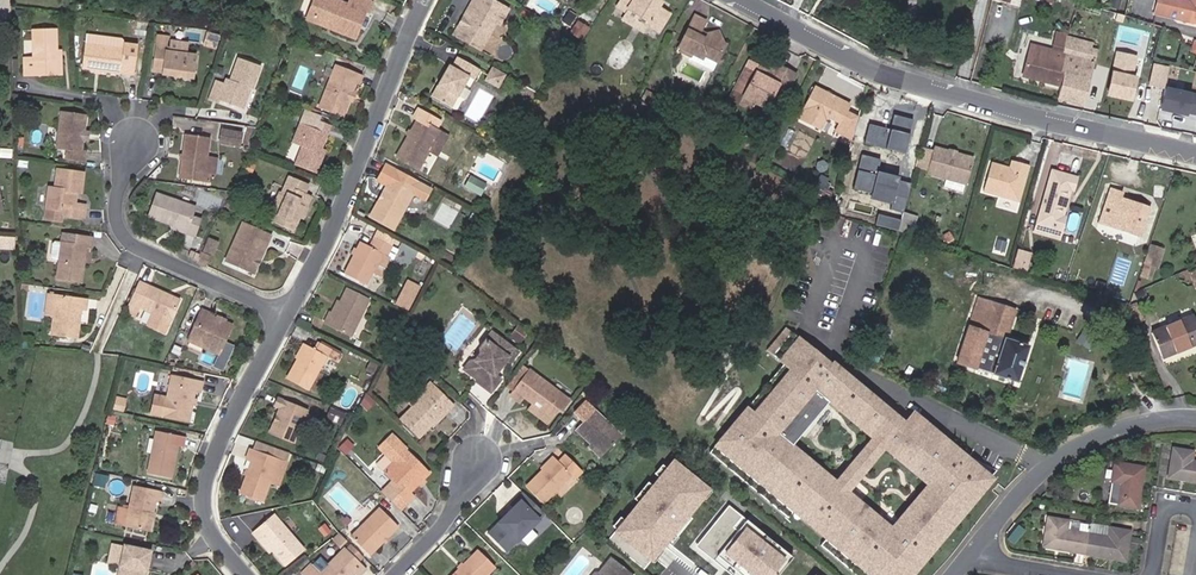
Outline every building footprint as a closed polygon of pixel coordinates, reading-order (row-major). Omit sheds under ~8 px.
[(314,0),(307,0),(300,20),(326,30),(327,27),(307,19),(314,0)] [(307,19),(327,27),(326,30),(348,39),(359,12),(362,14),(366,5),(354,0),(344,0),(342,6),(327,0),(314,0),(307,19)] [(486,0),(471,0),(470,2),(474,4),(464,22),(466,23),(464,27),(462,26),(456,38),(479,51),(493,24),(497,26),(505,11),(486,0)] [(613,8),(635,20),(637,17),(646,22),(647,27),(655,32),(665,15),(654,8),(657,4),(651,0),(649,0),(649,1),(648,0),(618,0),(613,8)] [(1188,0),(1187,0),(1158,0),(1155,13),(1195,23),(1195,0),(1188,0)] [(474,4),(470,2),(451,36),(456,38),(462,26),(464,27),(466,23),(464,22),(474,4)] [(697,35),(703,23),(693,17),(674,52),(688,59),(689,57),(699,62),(701,59),(713,66),(724,46),(720,43),(704,35),(703,38),(697,35)] [(1043,86),(1058,91),(1063,73),(1058,72),(1063,53),(1060,52),(1064,42),(1067,36),(1051,32),(1054,19),(1046,17),(1042,36),(1054,39),(1051,49),(1030,44),(1023,75),(1044,81),(1043,86)] [(570,32),(581,39),(588,28),(577,21),(570,32)] [(146,24),(134,22),(133,29),(145,30),(146,24)] [(58,29),(35,29),(35,58),(25,58),(26,74),(52,73),(59,73),(63,73),(63,50),(59,50),(58,29)] [(717,31),(704,35),(720,43),(717,31)] [(559,45),(557,32),(547,33),(548,42),(551,42),(551,45),(559,45)] [(1064,42),(1089,48),(1091,42),(1067,36),(1064,42)] [(132,73),(135,47),(122,46),(122,44),(119,41),(83,37),(79,70),(119,74),(119,73),(132,73)] [(1058,91),(1057,97),(1081,103),(1094,50),(1089,48),(1064,42),(1060,52),(1063,53),(1058,72),(1063,73),(1058,91)] [(196,59),(168,55),(169,49),(155,48),(152,70),(162,72),(162,78),(172,79),(173,77),(181,78),(180,81),(193,83),(196,59)] [(1127,98),(1136,56),(1116,52),(1112,70),(1107,69),(1102,93),(1127,98)] [(443,64),(432,85),(436,87),(430,99),(443,107),(461,77),(468,81),(475,69),(453,56),(447,66),(443,64)] [(221,86),(216,102),(231,106),(238,85),(248,88),(256,66),(236,58),(229,82),(223,80),(221,86)] [(1153,62),(1148,81),(1163,85),(1168,65),(1153,62)] [(748,102),(761,108),(768,96),(775,99),(788,74),(770,64),(765,74),(761,80),(748,72),(751,67),(744,63),(729,91),(748,102)] [(343,101),(347,92),(351,84),(354,85),(358,77),(325,64),(322,70),(330,73),(315,108),(336,117),(343,101)] [(500,73),(487,66),(481,76),(494,83),(500,73)] [(761,80),(765,74),(751,67),(748,72),(761,80)] [(494,83),(481,76),(479,80),(491,88),(494,83)] [(207,98),(216,102),(221,86),(211,83),(207,98)] [(436,87),(432,85),(426,96),(430,99),(436,87)] [(827,95),(813,88),(796,121),(815,130),(820,121),(828,121),(837,126),(832,133),(851,145),(858,122),(843,113),(847,106),(833,98),(831,102),(826,99),(827,95)] [(1164,88),(1159,110),(1195,118),(1195,95),(1164,88)] [(748,102),(729,91),(725,99),(744,109),(748,102)] [(647,106),(651,97),(642,92),(637,101),(647,106)] [(874,116),(878,100),(869,98),(864,114),(874,116)] [(412,121),(392,155),(416,169),(437,133),(432,129),(436,123),(413,110),(408,119),(412,121)] [(77,142),(78,132),(80,116),(56,113),(52,150),(60,152),(59,159),(81,162),(82,153),(76,153),(77,142)] [(306,128),(292,124),(289,137),(294,139),(292,147),(295,148),(289,168),(313,175),(318,159),(314,157),(317,150),(324,125),(308,121),(307,126),(306,128)] [(238,135),(220,131),(217,144),(236,147),(238,135)] [(175,171),(200,175),(202,157),(205,140),(181,136),(175,171)] [(294,139),(289,137),(286,146),(292,147),(294,139)] [(927,170),(966,182),(973,158),(933,146),(927,170)] [(900,156),(869,147),(853,205),(885,213),(900,156)] [(215,159),(202,157),(200,175),(199,179),(206,180),(206,175),(212,176),(215,159)] [(1013,181),(1018,164),(1011,161),(1007,172),(1006,176),(1008,179),(1013,181)] [(1026,166),(1018,164),(1013,181),(1008,179),(1006,176),(1007,172),(989,167),(982,192),(1015,202),(1026,166)] [(80,176),(52,171),(50,189),(45,189),(41,217),(58,219),(58,218),(79,221),(81,208),(67,206),(69,193),(77,194),(80,176)] [(200,175),(175,171),(175,177),(199,181),(199,179),(200,175)] [(385,177),(376,194),(379,196),(377,200),(373,198),(364,215),(388,228),(409,191),(407,190),(411,181),(394,172),(389,179),(385,177)] [(1051,172),(1036,224),(1060,231),(1064,217),(1061,217),(1068,190),(1072,190),(1075,179),(1051,172)] [(293,220),(304,199),(299,197),(303,187),(285,179),(265,220),(288,231),(293,220)] [(814,185),(810,192),(818,196),(823,189),(814,185)] [(1139,237),(1148,209),(1114,197),(1116,192),(1110,190),(1105,204),(1111,205),(1104,226),(1139,237)] [(184,192),(181,199),(194,204),(197,197),(184,192)] [(170,227),(183,231),(182,234),(193,238),(199,221),(188,217),(191,209),(152,196),(145,218),(170,227)] [(307,200),(304,199),(293,220),(298,222),(303,212),(302,211),(307,200)] [(843,203),(837,201),(835,209),(842,211),(843,203)] [(461,210),(457,216),(469,222),(473,216),(461,210)] [(902,211),(898,226),(904,228),(908,212),(902,211)] [(908,212),(904,228),(911,229),(915,214),(908,212)] [(15,222),(17,232),(24,234),(25,225),(15,222)] [(247,272),(260,241),(265,243),(266,243),(269,235),(239,223),(223,264),(247,272)] [(1060,231),(1036,224),(1034,232),(1058,239),(1060,231)] [(59,236),(58,244),(70,246),(71,237),(59,236)] [(356,243),(341,273),(361,283),(368,270),(376,274),(386,257),(388,258),(393,248),(370,236),(365,247),(356,243)] [(55,262),(52,282),(76,286),(81,250),(86,251),(88,240),(71,237),(70,246),(58,244),(58,246),(49,245),(46,246),(44,259),(47,261),(55,262)] [(198,252),(209,257),(215,242),(206,238),(198,252)] [(265,243),(260,241),(247,272),(254,274),(265,243)] [(1156,261),(1161,246),(1149,242),(1145,257),(1156,261)] [(1021,265),(1024,253),(1016,251),(1013,263),(1021,266),(1021,265)] [(1021,265),(1027,267),(1031,255),(1024,253),(1021,265)] [(197,254),(192,263),(202,267),(206,258),(197,254)] [(1021,266),(1013,263),(1011,269),(1025,274),(1027,267),(1021,265),(1021,266)] [(1187,274),(1192,285),(1195,283),(1195,270),(1187,274)] [(401,308),(413,285),(405,281),(394,304),(401,308)] [(177,305),(137,285),(124,309),(134,314),(137,309),(150,316),(142,329),(160,338),(177,305)] [(332,314),(328,312),(326,312),(321,323),(348,337),(366,300),(344,289),(337,302),(332,314)] [(1142,290),(1133,294),(1136,301),(1145,297),(1142,290)] [(75,340),(78,312),(82,312),(83,300),(53,296),(49,336),(75,340)] [(1014,311),(978,300),(957,363),(1016,382),(1027,347),(1004,340),(1014,311)] [(334,301),(328,312),(332,314),(337,302),(334,301)] [(1129,309),(1135,324),(1143,321),(1137,306),(1129,309)] [(219,325),(213,322),(205,319),(207,317),(198,312),(183,342),(215,358),(229,328),(220,323),(219,325)] [(1151,334),(1162,358),(1195,344),(1195,325),(1192,317),(1151,334)] [(526,333),(516,325),(506,338),(517,346),(526,333)] [(492,375),(496,371),(496,366),(499,362),(503,364),(506,360),(508,362),(517,353),(494,332),(480,347),(479,352),(474,358),(469,359),(463,366),(475,378),(473,380),(487,392),(497,380),(492,375)] [(825,538),(820,545),(858,574),(904,574),(985,473),(906,410),(896,421),(794,340),(774,362),(786,373),(710,458),(787,519),(792,512),(796,507),(829,534),(825,538)] [(20,351),(28,352),(28,343),(19,342),(20,351)] [(303,390),(322,355),(334,362),(338,355),(316,344),(314,350),(302,344),(283,379),(303,390)] [(533,411),(545,421),(553,410),(556,413),(564,402),(525,371),(507,395),(515,402),(520,396),(531,404),(533,401),(538,405),(533,411)] [(196,392),(199,381),(169,374),(163,399),(151,397),(147,416),(185,424),(189,405),(191,399),(192,392),(196,392)] [(405,403),(409,407),(430,385),(427,382),(405,403)] [(430,385),(409,407),(397,419),(416,437),(448,404),(430,385)] [(114,398),(112,410),(120,412),(122,400),(114,398)] [(290,443),(304,410),(276,398),(272,408),(277,410),(274,417),(276,418),(274,423),(272,422),(267,434),(290,443)] [(542,424),(545,421),(533,411),(538,405),(533,401),(531,404),(525,410),(542,424)] [(588,440),(601,452),(617,434),(590,409),(571,430),(585,443),(588,440)] [(113,418),(104,416),(102,424),(111,426),(113,418)] [(167,479),(173,451),(168,449),(169,446),(171,435),(152,431),(143,474),(167,479)] [(867,435),(832,480),(843,489),(878,444),(867,435)] [(597,457),(601,452),(588,440),(585,443),(584,444),(597,457)] [(1191,461),(1192,452),(1173,449),(1168,477),(1195,482),(1195,462),(1191,461)] [(260,504),(276,461),(247,450),(243,462),(248,464),(235,496),(260,504)] [(404,451),(381,474),(389,483),(385,487),(402,505),(411,496),(408,493),(426,473),(404,451)] [(539,503),(568,473),(573,478),(579,472),(562,456),(557,462),(552,458),(523,488),(539,503)] [(669,461),(612,534),(651,564),(708,492),(669,461)] [(1143,468),(1115,464),(1111,483),(1108,504),(1136,509),(1143,468)] [(320,475),(323,468),(315,466),(312,473),(320,475)] [(729,479),(725,483),(731,489),(735,484),(729,479)] [(146,532),(152,505),(156,506),(159,494),(131,487),(122,526),(146,532)] [(502,552),(534,519),(514,497),(507,505),(510,508),(484,534),(502,552)] [(796,507),(792,512),(825,538),(829,534),(796,507)] [(725,508),(696,546),(734,574),(774,574),(788,556),(725,508)] [(367,555),(394,527),(376,510),(350,538),(367,555)] [(260,539),(270,550),(284,565),(302,550),(271,515),(251,533),(257,541),(260,539)] [(1083,554),(1088,524),(1049,518),(1044,547),(1083,554)] [(1088,524),(1083,554),(1124,560),(1128,531),(1088,524)] [(519,537),(526,543),(535,534),(528,527),(519,537)] [(335,536),(329,542),(332,545),(338,539),(335,536)] [(267,552),(270,550),(260,539),(257,541),(267,552)] [(118,566),(122,546),(111,544),(107,564),(118,566)] [(116,574),(140,574),(141,570),(143,570),(147,551),(122,546),(118,566),(116,574)] [(354,573),(355,574),(359,574),(365,570),(342,547),(318,572),(309,563),(300,573),(302,574),(352,574),(354,573)] [(493,568),(476,550),(451,574),(486,574),(493,568)] [(610,560),(598,574),(628,574),(610,560)]
